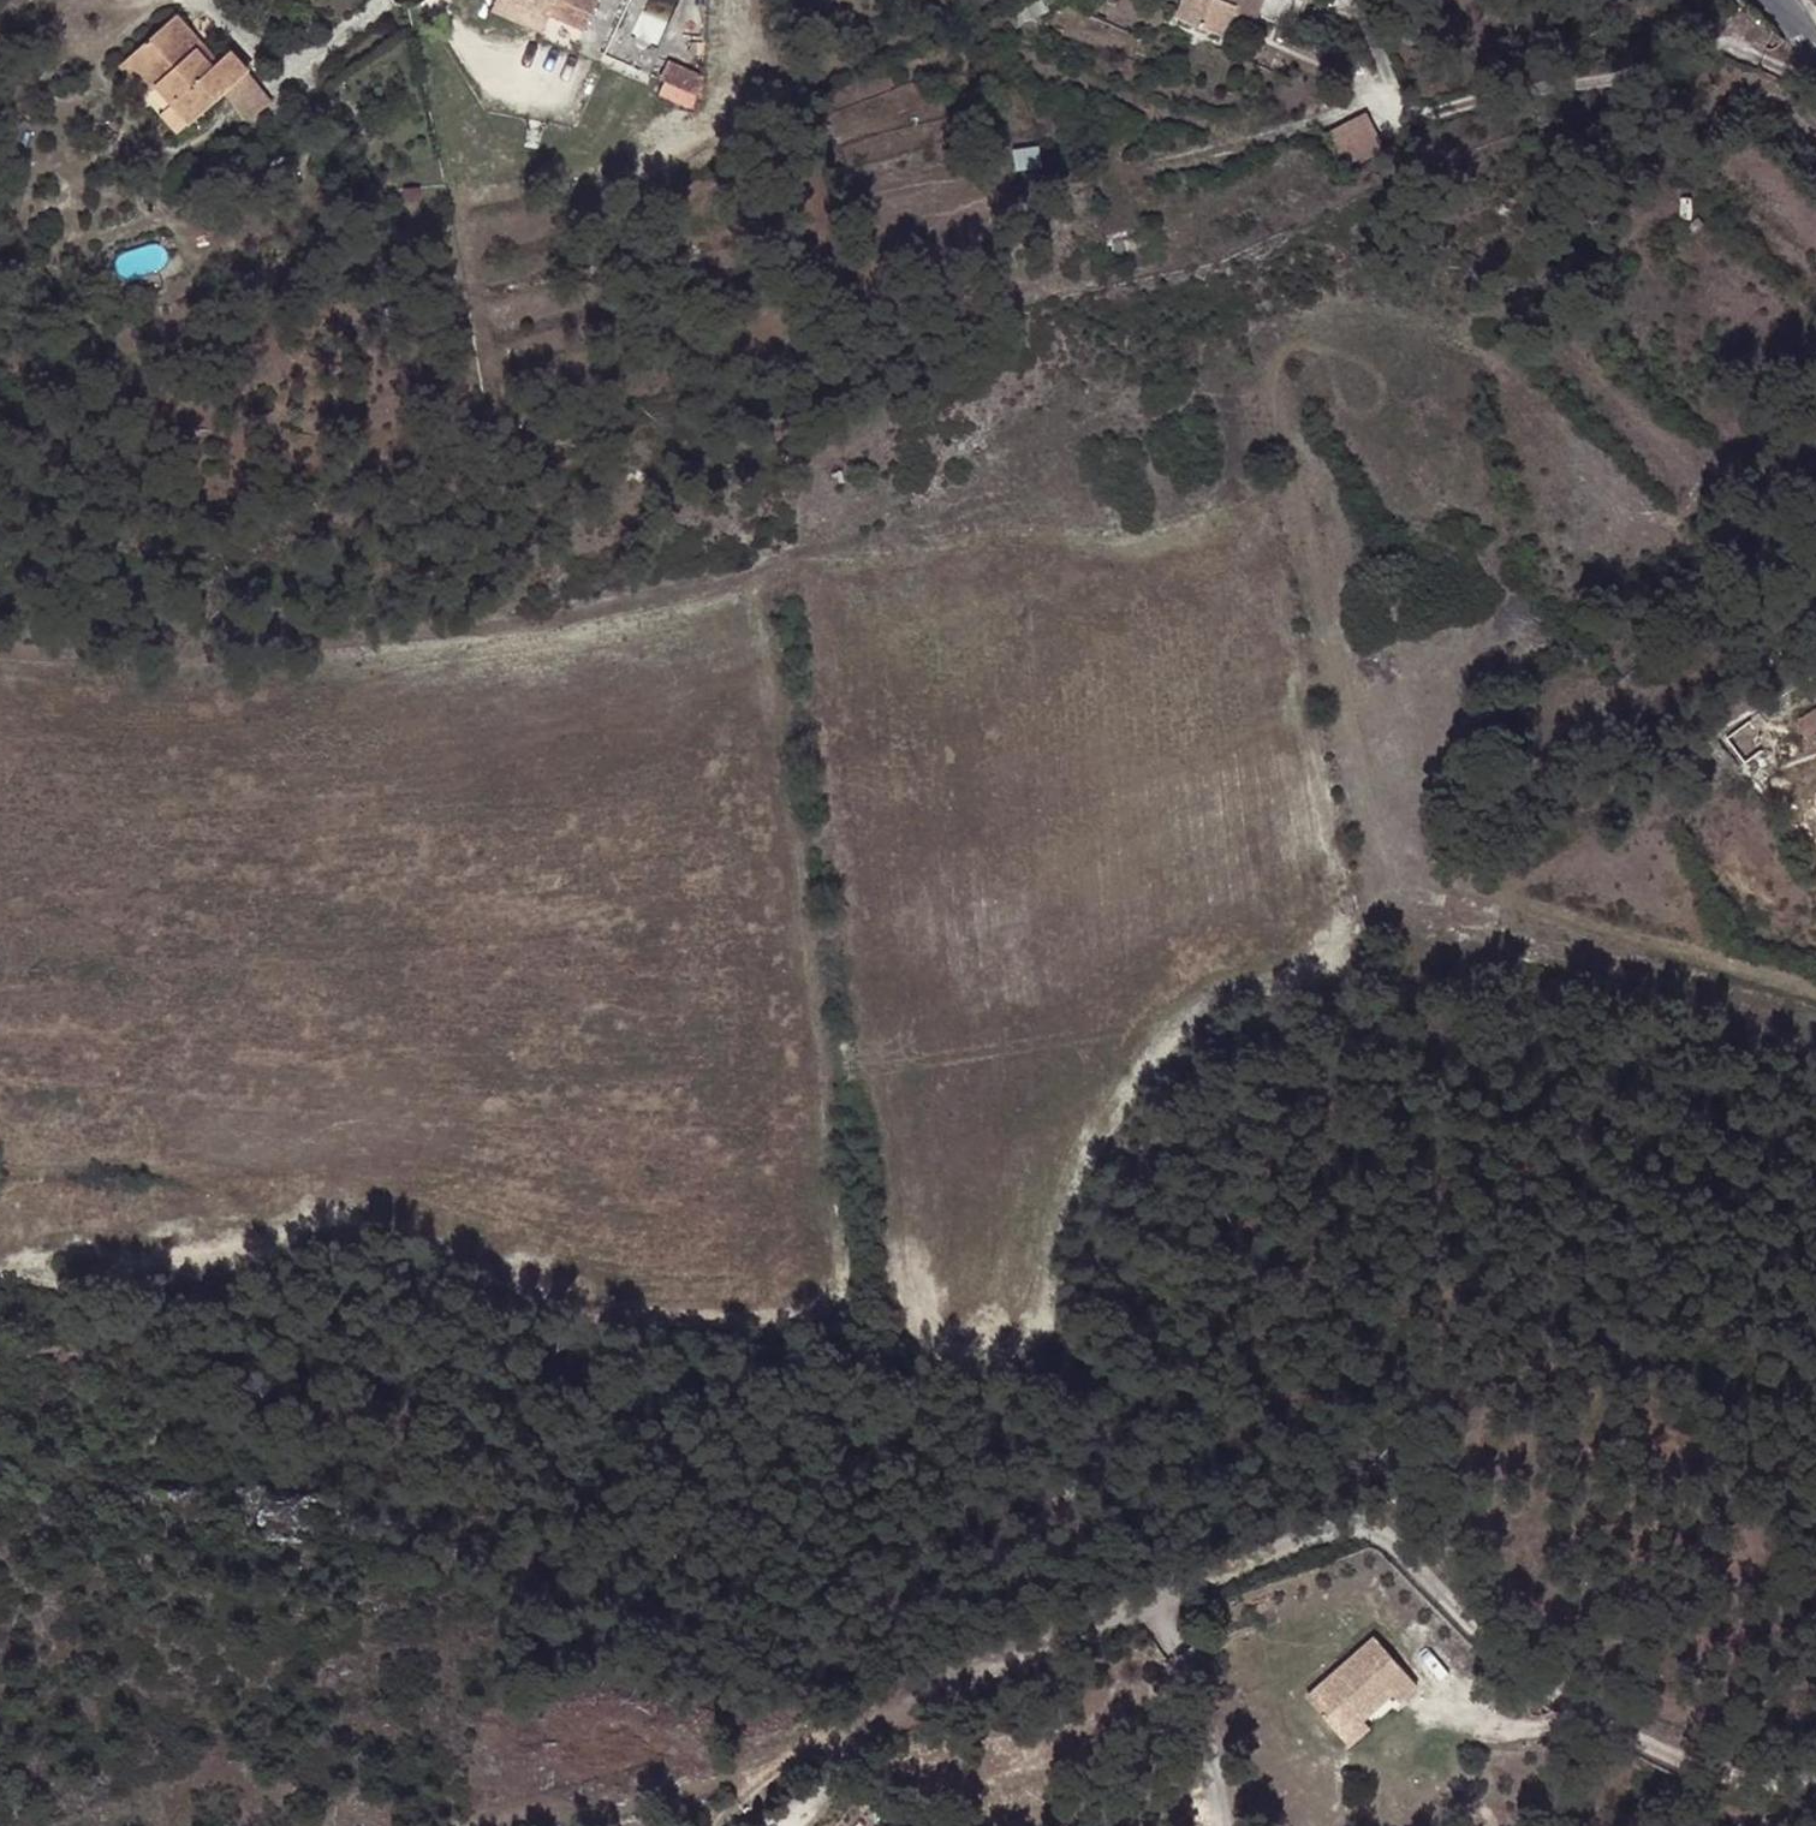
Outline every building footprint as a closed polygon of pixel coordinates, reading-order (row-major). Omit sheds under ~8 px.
[(513,0),(496,0),(492,11),(544,31),(550,15),(513,0)] [(550,15),(583,28),(595,0),(513,0),(550,15)] [(1165,15),(1216,34),(1227,6),(1291,30),(1303,0),(1171,0),(1165,15)] [(184,20),(132,62),(155,92),(162,87),(193,127),(254,78),(236,57),(224,68),(184,20)] [(702,77),(669,61),(659,80),(703,98),(702,77)] [(1798,724),(1807,740),(1815,735),(1815,713),(1798,724)] [(1359,1585),(1295,1650),(1319,1674),(1338,1655),(1355,1671),(1380,1645),(1386,1651),(1406,1631),(1359,1585)] [(1338,1655),(1319,1674),(1342,1696),(1361,1677),(1355,1671),(1338,1655)]
